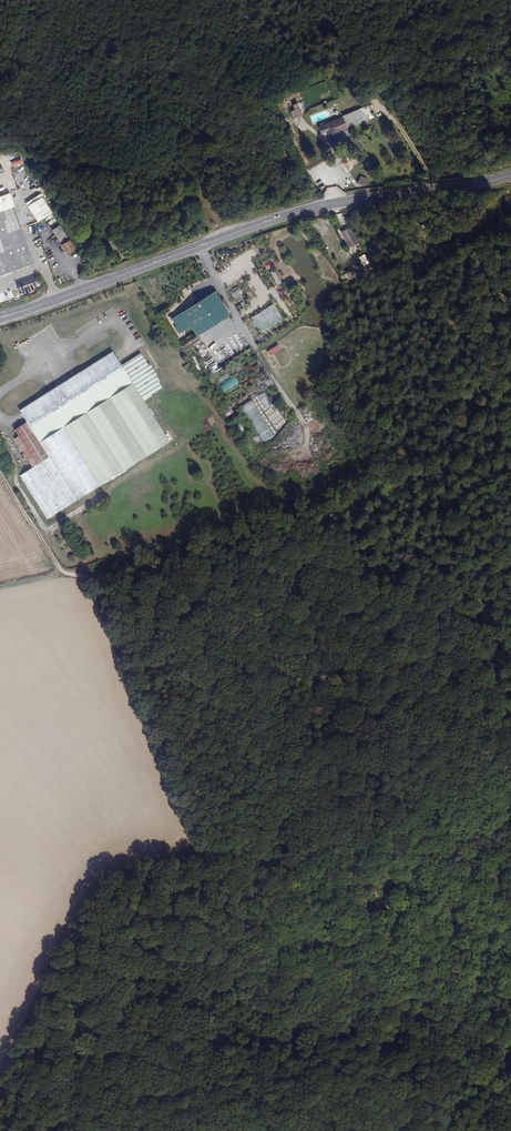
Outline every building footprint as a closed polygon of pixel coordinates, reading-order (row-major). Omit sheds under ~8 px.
[(297,103),(302,112),(304,112),(307,110),(303,100),(297,103)] [(329,134),(347,126),(343,117),(334,121),(334,120),(322,125),(323,128),(328,131),(329,134)] [(365,186),(369,179),(361,175),(358,183),(365,186)] [(53,213),(42,194),(26,203),(38,222),(53,213)] [(16,208),(0,213),(0,278),(36,265),(16,208)] [(48,222),(52,229),(59,226),(56,218),(48,222)] [(342,231),(349,248),(358,244),(352,227),(342,231)] [(62,243),(66,249),(71,245),(67,239),(62,243)] [(275,270),(271,272),(277,286),(281,284),(275,270)] [(237,301),(244,298),(240,290),(233,293),(237,301)] [(215,293),(173,318),(182,332),(192,326),(198,335),(229,316),(215,293)] [(242,308),(248,303),(246,299),(239,304),(242,308)] [(252,318),(262,332),(283,319),(274,305),(252,318)] [(204,344),(197,348),(200,353),(207,349),(204,344)] [(271,357),(282,350),(278,345),(268,351),(271,357)] [(52,524),(175,446),(148,402),(165,392),(143,355),(127,367),(122,359),(117,351),(24,409),(27,418),(30,424),(17,434),(36,470),(24,480),(52,524)] [(220,385),(224,393),(240,384),(236,377),(220,385)] [(257,397),(265,409),(273,404),(266,392),(257,397)] [(252,400),(242,406),(265,441),(274,435),(252,400)]
